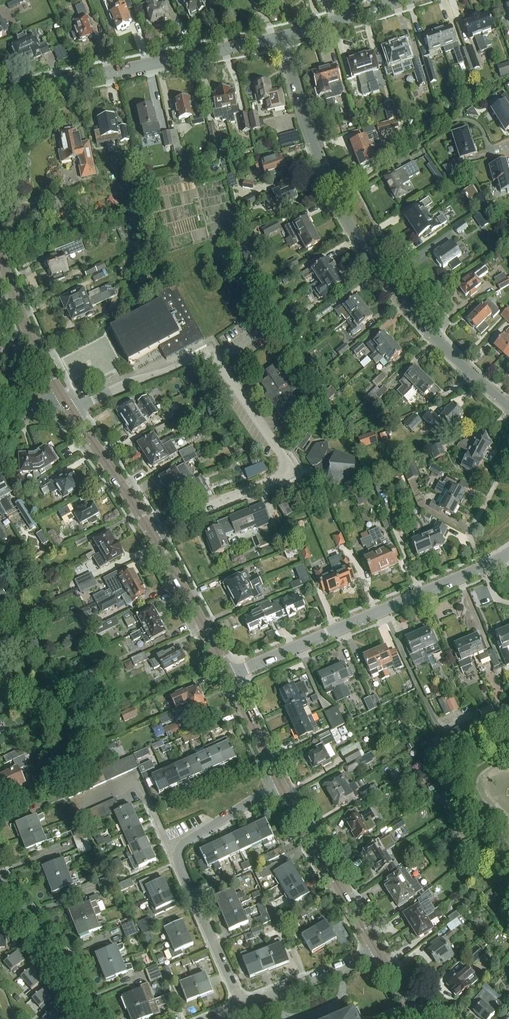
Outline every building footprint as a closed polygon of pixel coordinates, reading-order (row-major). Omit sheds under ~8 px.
[(122,0),(103,0),(104,3),(105,3),(106,5),(105,5),(108,13),(110,13),(111,14),(108,17),(110,22),(113,22),(117,32),(119,31),(121,32),(126,30),(127,28),(129,27),(128,24),(131,23),(122,0)] [(165,5),(163,5),(162,1),(159,2),(159,0),(145,0),(148,9),(146,10),(148,17),(149,16),(151,24),(160,21),(161,23),(169,21),(165,5)] [(202,4),(203,4),(201,0),(177,0),(177,1),(180,7),(182,8),(185,7),(189,16),(198,12),(199,14),(205,11),(202,4)] [(73,24),(76,32),(71,34),(74,41),(79,39),(80,42),(93,37),(91,31),(93,31),(83,5),(75,8),(80,21),(73,24)] [(494,30),(488,13),(485,14),(484,13),(481,14),(481,16),(476,18),(487,48),(492,46),(490,41),(486,40),(485,37),(488,36),(487,33),(494,30)] [(487,48),(476,18),(469,20),(468,19),(466,20),(465,22),(463,23),(470,39),(475,38),(480,53),(488,50),(487,48)] [(3,35),(10,30),(5,22),(3,24),(0,19),(0,37),(3,35)] [(443,47),(445,53),(459,48),(451,26),(438,31),(443,47)] [(34,61),(43,57),(42,56),(49,52),(45,43),(41,45),(37,37),(38,37),(35,30),(30,32),(31,36),(27,38),(27,37),(25,38),(25,37),(16,41),(17,42),(9,46),(8,48),(11,54),(13,55),(14,54),(18,61),(20,62),(26,60),(27,62),(33,59),(34,61)] [(435,50),(443,47),(438,31),(423,36),(431,57),(437,55),(435,50)] [(418,59),(411,62),(404,41),(384,47),(390,67),(393,74),(394,77),(413,71),(417,84),(426,81),(418,59)] [(465,47),(473,69),(479,67),(472,45),(465,47)] [(466,71),(473,69),(465,47),(459,49),(466,71)] [(371,54),(370,52),(366,53),(366,55),(360,57),(368,85),(371,94),(379,92),(376,83),(375,83),(372,72),(378,70),(373,53),(371,54)] [(364,96),(371,94),(368,85),(360,57),(347,61),(352,78),(358,77),(361,88),(361,90),(362,94),(364,96)] [(423,61),(429,84),(436,82),(430,59),(423,61)] [(496,66),(500,77),(508,74),(508,62),(496,66)] [(324,69),(332,98),(341,96),(343,91),(336,66),(324,69)] [(334,107),(332,98),(324,69),(312,73),(316,89),(314,90),(316,98),(324,95),(325,101),(325,100),(325,101),(328,109),(334,107)] [(255,96),(256,102),(258,101),(259,103),(264,101),(267,111),(284,108),(280,90),(270,92),(268,81),(254,84),(257,95),(255,96)] [(230,90),(223,91),(226,109),(229,123),(235,122),(234,115),(240,114),(238,106),(236,106),(234,94),(236,94),(235,89),(230,90)] [(227,124),(229,123),(226,109),(223,91),(210,94),(211,99),(214,98),(216,111),(213,111),(215,120),(222,119),(223,122),(226,121),(227,124)] [(492,110),(506,132),(508,130),(508,109),(508,97),(507,94),(501,98),(504,103),(492,110)] [(354,113),(349,95),(343,97),(348,115),(354,113)] [(175,101),(177,112),(172,113),(174,119),(178,118),(179,120),(191,117),(193,126),(205,124),(203,113),(194,115),(192,104),(190,105),(189,99),(175,101)] [(397,119),(393,102),(383,104),(388,121),(397,119)] [(143,133),(144,137),(151,136),(160,134),(158,124),(156,125),(153,112),(152,112),(151,106),(137,109),(141,127),(142,127),(143,133)] [(260,120),(258,111),(249,113),(252,130),(261,128),(261,127),(265,127),(263,119),(260,120)] [(251,130),(248,113),(239,115),(243,132),(251,130)] [(370,125),(377,119),(372,113),(365,118),(370,125)] [(100,119),(99,119),(102,138),(122,134),(123,139),(130,138),(127,126),(117,128),(115,122),(114,122),(113,116),(108,117),(106,116),(101,117),(100,119)] [(397,120),(376,125),(378,132),(399,127),(397,120)] [(214,123),(208,124),(211,142),(218,141),(214,123)] [(95,175),(92,160),(89,160),(86,144),(81,145),(79,136),(76,136),(75,129),(60,132),(62,142),(59,143),(61,151),(59,152),(61,162),(72,160),(72,163),(79,161),(82,177),(95,175)] [(177,129),(171,131),(174,145),(175,149),(181,148),(177,129)] [(166,147),(174,145),(171,131),(171,130),(163,132),(166,147)] [(298,131),(280,136),(283,147),(301,142),(298,131)] [(460,159),(453,161),(455,167),(467,164),(465,158),(475,155),(470,140),(472,139),(470,132),(468,132),(467,131),(453,135),(460,159)] [(357,140),(351,143),(356,155),(385,143),(383,138),(378,140),(375,133),(363,138),(362,135),(356,138),(357,140)] [(373,162),(375,161),(373,156),(388,150),(385,143),(356,155),(360,166),(361,166),(362,169),(374,164),(373,162)] [(399,144),(386,153),(391,159),(404,150),(399,144)] [(267,159),(255,164),(257,168),(262,166),(267,179),(287,172),(282,159),(279,160),(278,156),(268,160),(267,159)] [(508,191),(508,171),(506,161),(488,165),(492,182),(497,180),(500,193),(508,191)] [(384,178),(391,191),(390,193),(393,198),(395,198),(396,199),(406,194),(401,186),(410,181),(408,179),(419,173),(413,162),(384,178)] [(432,163),(427,166),(432,173),(437,169),(432,163)] [(451,164),(443,167),(449,177),(454,173),(451,164)] [(253,183),(243,182),(242,188),(252,190),(253,183)] [(283,205),(285,208),(290,206),(289,202),(297,199),(293,188),(280,193),(278,189),(272,191),(275,198),(267,201),(268,204),(266,205),(268,209),(278,205),(278,206),(283,205)] [(481,193),(472,199),(479,209),(488,202),(481,193)] [(247,207),(259,201),(255,194),(244,200),(247,207)] [(408,213),(409,215),(405,218),(412,228),(428,217),(423,211),(424,211),(424,210),(432,204),(428,199),(408,213)] [(419,238),(423,235),(424,238),(447,222),(442,215),(431,223),(428,217),(412,228),(419,238)] [(292,223),(285,227),(290,237),(285,239),(288,244),(314,230),(310,224),(312,223),(309,219),(308,219),(307,217),(293,225),(292,223)] [(279,227),(275,220),(261,228),(265,235),(279,227)] [(463,223),(453,229),(458,236),(468,229),(463,223)] [(314,230),(288,244),(290,248),(297,244),(297,243),(301,241),(306,250),(307,249),(308,251),(313,248),(312,247),(320,242),(314,230)] [(462,256),(451,241),(433,254),(438,260),(436,261),(440,267),(442,266),(443,268),(449,264),(453,270),(461,264),(457,259),(462,256)] [(83,250),(80,242),(55,251),(56,254),(45,258),(52,276),(53,276),(54,281),(64,277),(62,272),(69,270),(62,253),(74,249),(76,253),(83,250)] [(314,273),(319,281),(335,269),(336,268),(332,263),(331,264),(329,260),(327,261),(324,257),(309,266),(313,271),(310,272),(309,269),(301,274),(304,279),(314,273)] [(296,259),(286,265),(289,270),(299,264),(296,259)] [(104,262),(84,272),(87,278),(107,268),(104,262)] [(477,292),(475,289),(481,285),(477,281),(488,273),(482,265),(472,274),(471,273),(463,279),(465,281),(459,285),(462,289),(460,290),(466,296),(469,294),(471,297),(477,292)] [(335,269),(319,281),(309,287),(312,292),(314,291),(319,299),(327,294),(327,292),(328,291),(330,292),(333,290),(333,289),(343,282),(342,281),(343,280),(344,277),(342,275),(340,274),(338,275),(335,269)] [(102,271),(92,276),(95,282),(105,277),(102,271)] [(293,271),(281,278),(285,284),(297,277),(293,271)] [(504,278),(496,283),(499,290),(508,285),(504,278)] [(115,296),(110,283),(101,288),(103,294),(66,311),(68,316),(70,316),(72,321),(85,315),(86,318),(94,314),(91,307),(115,296)] [(166,359),(192,344),(198,342),(199,344),(203,342),(202,339),(204,338),(175,285),(142,303),(145,309),(110,328),(129,363),(159,346),(166,359)] [(103,294),(101,288),(89,293),(90,296),(87,298),(82,287),(74,291),(75,293),(61,300),(63,304),(62,305),(64,310),(65,310),(66,311),(103,294)] [(365,305),(362,301),(360,301),(357,297),(349,302),(348,300),(334,310),(339,317),(342,315),(346,320),(351,317),(364,307),(365,305)] [(477,330),(481,335),(489,327),(484,323),(491,316),(494,319),(500,312),(488,301),(478,311),(475,308),(465,318),(468,321),(467,321),(470,324),(469,324),(474,328),(477,330)] [(329,305),(319,312),(323,317),(333,310),(329,305)] [(364,307),(351,317),(346,320),(353,329),(349,332),(353,336),(361,330),(360,327),(372,318),(364,307)] [(508,307),(500,316),(508,325),(508,307)] [(307,310),(297,317),(300,322),(310,315),(307,310)] [(503,355),(508,349),(508,332),(505,336),(504,336),(494,347),(503,355)] [(366,346),(368,348),(374,355),(370,358),(373,361),(394,343),(390,339),(390,337),(387,334),(386,334),(385,333),(374,342),(372,340),(366,346)] [(362,342),(352,351),(357,356),(367,348),(362,342)] [(383,358),(388,364),(402,352),(394,343),(373,361),(376,364),(383,358)] [(346,344),(337,352),(340,356),(349,349),(346,344)] [(266,371),(269,377),(261,382),(274,401),(271,403),(282,418),(284,416),(291,424),(305,414),(300,407),(290,393),(299,387),(294,379),(292,381),(279,362),(266,371)] [(405,396),(425,377),(415,367),(411,372),(408,369),(402,375),(404,378),(399,383),(402,386),(397,392),(403,398),(405,396)] [(196,369),(188,374),(190,378),(192,377),(197,385),(204,380),(196,369)] [(384,372),(373,383),(378,387),(389,377),(384,372)] [(425,395),(430,400),(439,391),(425,377),(405,396),(408,400),(415,393),(416,394),(418,391),(424,397),(425,395)] [(374,398),(373,397),(370,400),(369,401),(373,406),(378,401),(378,402),(389,391),(385,386),(380,391),(374,398)] [(328,402),(332,398),(338,393),(332,387),(327,392),(322,396),(328,402)] [(376,387),(367,397),(370,400),(373,397),(374,398),(380,391),(376,387)] [(117,411),(118,413),(118,415),(119,417),(121,417),(124,423),(152,404),(149,399),(147,396),(138,401),(140,404),(136,407),(133,401),(117,411)] [(222,416),(216,403),(204,409),(210,421),(222,416)] [(158,413),(154,407),(152,404),(124,423),(128,428),(127,429),(129,432),(131,432),(132,434),(147,424),(144,418),(148,416),(149,418),(158,413)] [(430,412),(423,420),(434,430),(438,426),(445,432),(463,413),(453,405),(449,409),(448,408),(445,412),(446,413),(441,418),(438,419),(430,412)] [(416,414),(406,424),(414,432),(424,422),(416,414)] [(235,422),(223,424),(224,432),(236,430),(235,422)] [(165,425),(155,429),(158,434),(167,429),(165,425)] [(374,433),(358,439),(362,449),(378,443),(374,433)] [(481,460),(482,458),(483,459),(486,453),(485,453),(488,447),(492,445),(485,434),(475,440),(473,444),(466,440),(460,444),(458,447),(468,453),(481,460)] [(142,450),(146,456),(171,442),(168,438),(159,443),(154,435),(138,444),(139,446),(139,447),(141,450),(142,450)] [(153,467),(177,453),(171,442),(146,456),(149,461),(148,462),(150,465),(152,465),(153,467)] [(316,444),(307,458),(313,466),(315,466),(315,468),(318,472),(324,475),(325,479),(335,484),(354,477),(354,458),(328,448),(327,442),(316,444)] [(430,448),(432,453),(443,449),(441,444),(430,448)] [(183,459),(195,452),(193,447),(180,453),(183,459)] [(445,454),(443,449),(432,453),(434,459),(445,454)] [(44,450),(34,456),(40,472),(37,472),(39,477),(46,473),(43,470),(58,460),(53,452),(50,454),(48,450),(44,450)] [(186,465),(198,458),(195,452),(183,459),(186,465)] [(483,461),(481,460),(468,453),(466,457),(459,453),(457,458),(463,462),(461,466),(476,474),(483,461)] [(37,472),(40,472),(34,456),(21,457),(21,473),(34,472),(34,480),(39,477),(37,472)] [(421,476),(414,460),(402,465),(409,481),(421,476)] [(162,485),(164,485),(167,490),(190,476),(183,465),(160,479),(161,480),(161,482),(162,485)] [(443,470),(434,465),(430,471),(440,476),(443,470)] [(46,476),(36,482),(41,489),(47,486),(51,493),(59,489),(64,497),(80,487),(71,472),(55,482),(53,480),(50,482),(46,476)] [(26,484),(20,473),(13,477),(20,488),(26,484)] [(190,476),(167,490),(171,496),(170,497),(172,500),(174,500),(174,502),(190,492),(185,484),(195,478),(193,475),(190,476)] [(3,511),(5,514),(13,510),(5,496),(9,493),(1,478),(0,478),(0,505),(3,511)] [(389,488),(385,479),(374,483),(378,493),(389,488)] [(455,485),(454,484),(445,479),(442,484),(440,483),(436,492),(445,497),(459,504),(459,503),(460,504),(463,499),(462,498),(465,493),(454,487),(455,485)] [(362,489),(353,493),(357,501),(366,498),(362,489)] [(452,516),(459,504),(445,497),(440,506),(432,501),(429,507),(440,513),(442,510),(452,516)] [(22,500),(15,504),(30,527),(37,523),(22,500)] [(75,512),(70,504),(62,509),(70,522),(77,518),(81,525),(84,523),(89,520),(91,523),(93,524),(97,521),(98,519),(97,517),(99,516),(100,513),(98,511),(97,510),(92,502),(75,512)] [(291,512),(286,502),(278,506),(284,516),(291,512)] [(206,533),(209,539),(206,540),(212,555),(214,554),(214,555),(229,549),(228,548),(231,547),(226,535),(235,531),(236,534),(256,526),(257,528),(270,523),(263,504),(229,517),(217,522),(219,528),(206,533)] [(432,533),(427,535),(433,550),(440,548),(440,547),(444,545),(442,539),(447,528),(437,523),(435,525),(434,525),(433,527),(434,528),(432,533)] [(417,556),(433,550),(427,535),(423,536),(418,530),(413,532),(416,539),(409,542),(412,550),(414,549),(417,556)] [(95,541),(101,552),(116,544),(109,532),(95,541)] [(381,541),(380,540),(383,539),(380,532),(370,536),(384,571),(398,565),(394,557),(397,556),(393,547),(390,548),(386,539),(381,541)] [(347,544),(342,533),(335,536),(339,547),(347,544)] [(85,536),(74,541),(77,547),(88,542),(85,536)] [(372,576),(384,571),(370,536),(360,540),(363,547),(366,546),(370,557),(362,560),(366,569),(368,568),(372,576)] [(116,544),(101,552),(105,559),(97,564),(100,568),(106,565),(124,555),(117,543),(116,544)] [(296,548),(285,553),(289,560),(299,555),(296,548)] [(300,550),(305,560),(311,558),(307,548),(300,550)] [(94,552),(87,557),(89,561),(97,557),(94,552)] [(339,557),(329,561),(333,571),(341,590),(342,589),(344,590),(347,589),(348,587),(353,585),(351,581),(355,579),(354,575),(346,557),(340,560),(339,557)] [(322,568),(315,571),(322,588),(324,592),(328,590),(330,594),(341,590),(333,571),(324,575),(322,568)] [(111,572),(102,577),(105,583),(114,579),(111,572)] [(118,589),(114,592),(116,595),(139,582),(133,572),(128,575),(126,572),(113,579),(118,589)] [(226,590),(227,590),(230,595),(259,580),(256,574),(250,578),(246,572),(224,584),(225,585),(224,587),(226,590)] [(82,580),(76,583),(78,588),(95,580),(92,574),(81,579),(82,580)] [(294,591),(306,586),(308,585),(305,579),(291,585),(294,591)] [(95,580),(78,588),(81,594),(98,586),(95,580)] [(232,602),(234,605),(236,605),(237,607),(260,595),(257,588),(262,585),(259,580),(230,595),(233,600),(232,602)] [(145,593),(139,582),(116,595),(118,600),(127,594),(132,603),(141,599),(140,596),(145,593)] [(484,604),(495,600),(491,590),(480,594),(484,604)] [(116,596),(98,606),(102,614),(120,604),(116,596)] [(271,604),(278,620),(288,615),(289,617),(296,614),(295,611),(305,607),(302,600),(300,601),(298,596),(291,599),(290,597),(282,601),(281,599),(273,602),(274,603),(271,604)] [(267,624),(278,620),(271,604),(270,601),(259,606),(261,610),(253,613),(254,615),(245,618),(248,624),(246,624),(249,632),(259,627),(260,630),(268,627),(267,624)] [(143,629),(159,620),(153,608),(134,618),(133,617),(124,621),(127,627),(136,622),(137,624),(139,622),(143,629)] [(117,618),(105,624),(108,630),(119,625),(117,618)] [(101,619),(93,624),(96,629),(105,624),(101,619)] [(150,641),(166,632),(159,620),(143,629),(130,635),(132,639),(133,641),(142,637),(146,644),(150,642),(150,641)] [(432,656),(431,653),(440,649),(435,637),(432,630),(429,632),(428,628),(417,633),(425,652),(428,658),(432,656)] [(506,649),(508,648),(508,636),(506,629),(495,634),(499,644),(497,644),(506,666),(508,665),(508,655),(506,649)] [(276,640),(272,631),(266,634),(269,643),(276,640)] [(407,648),(410,656),(413,663),(422,659),(420,654),(425,652),(417,633),(405,638),(409,646),(407,648)] [(473,656),(477,654),(481,662),(490,658),(484,643),(481,644),(477,635),(466,640),(473,656)] [(461,670),(471,665),(468,658),(473,656),(466,640),(454,645),(457,653),(455,655),(461,670)] [(37,641),(31,644),(35,653),(41,649),(37,641)] [(385,647),(375,652),(386,678),(390,677),(387,670),(393,668),(394,671),(402,668),(395,650),(388,653),(385,647)] [(158,658),(150,662),(155,670),(162,666),(165,671),(185,660),(178,648),(165,655),(164,654),(157,657),(158,658)] [(375,652),(363,657),(367,667),(368,671),(369,671),(371,677),(379,673),(382,680),(386,678),(375,652)] [(145,654),(132,660),(135,667),(149,661),(145,654)] [(437,664),(434,656),(429,658),(433,666),(437,664)] [(496,656),(490,658),(493,665),(499,662),(496,656)] [(336,670),(332,671),(344,699),(350,697),(343,681),(350,678),(353,676),(350,668),(346,670),(344,664),(335,668),(336,670)] [(101,667),(80,676),(83,680),(103,671),(101,667)] [(325,689),(328,694),(334,691),(339,701),(344,699),(332,671),(329,673),(328,671),(319,675),(325,689)] [(173,697),(179,709),(204,697),(198,686),(182,694),(182,693),(173,697)] [(281,692),(288,707),(305,700),(303,695),(299,697),(294,687),(281,692)] [(372,697),(376,709),(382,706),(377,695),(372,697)] [(204,697),(179,709),(173,712),(177,719),(182,716),(184,721),(209,709),(204,697)] [(371,711),(376,709),(372,697),(365,701),(371,711)] [(447,701),(445,697),(439,700),(446,715),(452,713),(447,701)] [(308,705),(305,700),(288,707),(286,708),(293,724),(306,718),(301,708),(308,705)] [(321,703),(315,705),(318,711),(323,709),(321,703)] [(499,717),(492,705),(481,711),(487,723),(499,717)] [(134,707),(121,713),(125,722),(138,716),(134,707)] [(337,707),(331,710),(336,721),(343,718),(337,707)] [(334,730),(346,724),(343,718),(336,721),(331,710),(326,713),(334,730)] [(477,717),(471,720),(477,731),(482,728),(477,717)] [(308,723),(306,718),(293,724),(300,739),(313,733),(311,729),(316,726),(313,720),(308,723)] [(472,734),(477,731),(471,720),(466,723),(472,734)] [(223,727),(221,721),(209,726),(211,733),(223,727)] [(177,723),(164,729),(168,737),(181,732),(177,723)] [(466,737),(472,734),(466,723),(460,726),(466,737)] [(460,726),(455,729),(461,740),(466,737),(460,726)] [(455,742),(461,740),(455,729),(450,732),(455,742)] [(450,746),(455,742),(450,732),(444,735),(450,746)] [(323,747),(335,741),(331,735),(320,741),(322,745),(316,748),(317,751),(307,756),(310,761),(309,762),(311,766),(313,766),(314,768),(322,764),(324,767),(332,763),(323,747)] [(438,750),(432,753),(434,757),(447,750),(440,737),(433,741),(438,750)] [(230,741),(218,747),(225,764),(238,758),(234,750),(230,741)] [(207,752),(214,769),(225,764),(218,747),(216,743),(205,748),(207,752)] [(21,749),(4,757),(7,763),(24,756),(21,749)] [(358,749),(344,757),(348,764),(362,757),(358,749)] [(140,752),(134,755),(137,761),(142,758),(140,752)] [(207,752),(196,757),(203,774),(214,769),(207,752)] [(373,752),(357,761),(360,765),(368,761),(369,763),(377,759),(373,752)] [(5,771),(7,776),(1,779),(4,786),(3,788),(4,791),(7,791),(7,792),(16,788),(18,789),(22,788),(22,785),(24,784),(18,771),(25,768),(25,767),(27,766),(25,762),(27,761),(25,756),(13,761),(16,766),(5,771)] [(128,759),(133,771),(139,768),(134,756),(128,759)] [(196,757),(185,761),(192,778),(203,774),(196,757)] [(128,759),(123,761),(128,773),(133,771),(128,759)] [(128,773),(123,761),(117,764),(122,776),(128,773)] [(161,792),(170,788),(163,771),(157,774),(152,761),(139,767),(145,781),(153,777),(155,781),(156,781),(161,792)] [(185,761),(174,766),(182,783),(192,778),(185,761)] [(356,761),(346,767),(349,773),(359,766),(356,761)] [(117,764),(112,766),(117,778),(122,776),(117,764)] [(117,778),(112,766),(107,768),(112,780),(117,778)] [(174,766),(163,771),(170,788),(182,783),(174,766)] [(107,783),(112,780),(107,768),(101,771),(107,783)] [(101,785),(107,783),(101,771),(96,773),(101,785)] [(96,787),(101,785),(96,773),(91,776),(96,787)] [(327,790),(330,795),(347,786),(340,774),(334,778),(334,779),(326,784),(328,788),(327,790)] [(91,790),(96,787),(91,776),(86,778),(91,790)] [(86,792),(91,790),(86,778),(80,780),(86,792)] [(81,794),(86,792),(80,780),(75,782),(81,794)] [(348,802),(355,798),(360,795),(357,790),(359,788),(355,781),(347,786),(330,795),(334,801),(336,801),(339,806),(348,801),(348,802)] [(436,781),(428,786),(432,792),(440,787),(436,781)] [(75,797),(81,794),(75,782),(70,785),(75,797)] [(70,799),(75,797),(70,785),(64,787),(70,799)] [(371,786),(360,792),(363,797),(374,791),(371,786)] [(66,791),(59,794),(47,798),(50,805),(62,801),(68,799),(66,791)] [(375,792),(371,795),(374,800),(379,797),(375,792)] [(452,806),(446,796),(439,800),(444,810),(452,806)] [(114,813),(121,810),(116,799),(110,801),(114,813)] [(115,814),(114,813),(110,801),(104,804),(110,816),(115,814)] [(104,819),(110,816),(104,804),(99,806),(104,819)] [(132,805),(121,810),(114,813),(115,814),(120,824),(137,817),(132,805)] [(99,821),(104,819),(99,806),(94,809),(99,821)] [(94,824),(99,821),(94,809),(88,811),(94,824)] [(362,820),(355,809),(345,815),(350,823),(348,824),(357,839),(358,838),(359,840),(364,837),(364,835),(368,833),(376,827),(372,820),(377,818),(372,810),(361,816),(363,819),(362,820)] [(88,826),(94,824),(88,811),(82,814),(88,826)] [(17,825),(22,838),(42,830),(39,823),(45,819),(43,814),(31,819),(29,815),(24,817),(26,821),(17,825)] [(120,824),(124,835),(142,828),(137,817),(120,824)] [(390,826),(394,833),(395,832),(405,826),(401,820),(390,826)] [(254,826),(262,843),(264,847),(269,844),(267,840),(273,837),(266,821),(254,826)] [(462,824),(458,827),(463,835),(467,831),(462,824)] [(251,848),(262,843),(254,826),(243,831),(251,848)] [(147,839),(142,828),(124,835),(120,837),(125,849),(129,847),(147,839)] [(45,837),(42,830),(22,838),(27,851),(54,841),(52,836),(45,837)] [(243,831),(233,836),(240,853),(251,848),(243,831)] [(369,855),(372,860),(390,849),(398,844),(390,832),(365,848),(366,850),(364,851),(368,856),(369,855)] [(74,838),(76,844),(88,840),(85,833),(74,838)] [(233,836),(222,841),(230,858),(240,853),(233,836)] [(110,837),(105,840),(108,848),(114,845),(110,837)] [(129,847),(134,857),(152,850),(147,839),(129,847)] [(90,845),(88,840),(76,844),(78,850),(90,845)] [(218,863),(230,858),(222,841),(211,846),(218,863)] [(477,841),(465,846),(470,857),(482,852),(477,841)] [(210,870),(209,868),(213,865),(216,871),(221,869),(218,863),(211,846),(200,851),(205,860),(199,863),(204,873),(210,870)] [(282,848),(268,855),(271,861),(285,855),(282,848)] [(393,863),(389,857),(393,854),(390,849),(372,860),(375,865),(373,866),(377,871),(378,870),(380,872),(387,868),(390,872),(395,868),(400,866),(396,861),(393,863)] [(156,860),(152,850),(134,857),(129,860),(131,865),(136,862),(139,868),(156,860)] [(43,868),(48,881),(69,873),(66,866),(72,862),(70,858),(43,868)] [(114,862),(108,865),(109,868),(111,872),(123,867),(122,863),(116,865),(114,862)] [(407,862),(400,866),(395,868),(399,874),(393,877),(394,878),(386,882),(389,886),(387,887),(391,895),(414,880),(407,870),(410,868),(407,862)] [(483,863),(477,867),(480,871),(486,867),(483,863)] [(276,864),(259,872),(262,878),(266,876),(267,878),(271,876),(273,878),(275,877),(279,885),(298,874),(291,864),(284,868),(283,867),(279,866),(278,866),(276,864)] [(489,868),(483,873),(486,877),(492,872),(489,868)] [(80,883),(78,879),(71,880),(69,873),(48,881),(53,894),(72,887),(74,890),(81,887),(80,883)] [(304,884),(298,874),(279,885),(286,895),(304,884)] [(216,886),(227,881),(224,875),(213,880),(216,886)] [(97,882),(99,888),(111,884),(109,878),(97,882)] [(148,893),(151,900),(170,892),(164,880),(152,885),(149,879),(139,883),(144,894),(148,893)] [(399,907),(405,903),(404,903),(409,900),(414,896),(419,893),(422,896),(433,887),(431,884),(422,890),(415,879),(414,880),(391,895),(399,907)] [(132,880),(118,885),(121,892),(135,886),(132,880)] [(114,890),(111,884),(99,888),(102,894),(114,890)] [(310,895),(304,884),(286,895),(292,906),(310,895)] [(233,889),(214,898),(219,909),(238,901),(233,889)] [(175,903),(170,892),(151,900),(154,908),(152,909),(155,916),(176,907),(174,903),(175,903)] [(436,910),(433,905),(430,900),(434,898),(431,893),(419,900),(421,904),(405,914),(410,922),(412,926),(435,912),(434,911),(436,910)] [(491,893),(485,897),(489,902),(494,897),(491,893)] [(70,911),(75,924),(95,917),(102,914),(97,900),(100,900),(98,895),(91,898),(92,902),(70,911)] [(243,912),(238,901),(219,909),(224,920),(243,912)] [(436,910),(434,911),(435,912),(412,926),(419,938),(433,929),(429,922),(431,921),(431,922),(438,918),(440,918),(444,916),(439,908),(436,910)] [(261,913),(263,917),(257,920),(260,927),(272,922),(267,910),(261,913)] [(248,923),(243,912),(224,920),(229,931),(248,923)] [(450,918),(453,923),(459,919),(462,917),(458,912),(450,918)] [(314,928),(325,946),(337,939),(326,921),(325,921),(323,916),(318,919),(321,924),(314,928)] [(98,924),(95,917),(75,924),(80,937),(106,927),(104,922),(98,924)] [(137,923),(140,929),(153,924),(150,918),(137,923)] [(459,919),(453,923),(449,926),(453,932),(463,925),(459,919)] [(183,921),(164,930),(170,942),(189,934),(183,921)] [(121,926),(123,932),(135,927),(133,922),(121,926)] [(156,931),(153,924),(140,929),(144,936),(156,931)] [(138,934),(135,927),(123,932),(126,938),(138,934)] [(261,927),(252,931),(254,937),(264,933),(261,927)] [(301,935),(312,954),(325,946),(314,928),(301,935)] [(194,945),(189,934),(170,942),(173,948),(168,951),(172,960),(184,955),(182,950),(194,945)] [(6,947),(6,942),(9,942),(9,936),(6,936),(6,935),(0,936),(0,947),(6,947)] [(269,949),(276,968),(289,963),(279,938),(274,940),(276,946),(269,949)] [(453,955),(440,938),(433,944),(435,947),(428,952),(436,963),(441,959),(443,962),(453,955)] [(96,955),(101,968),(122,960),(119,953),(125,949),(123,944),(96,955)] [(477,947),(467,956),(474,965),(484,956),(477,947)] [(263,973),(276,968),(269,949),(255,954),(263,973)] [(17,951),(5,961),(14,972),(18,969),(16,966),(24,959),(17,951)] [(263,973),(255,954),(248,957),(246,951),(241,954),(243,959),(250,978),(263,973)] [(124,966),(122,960),(101,968),(106,981),(133,970),(131,966),(124,966)] [(145,971),(147,977),(160,972),(158,966),(145,971)] [(32,967),(21,976),(32,989),(40,982),(34,974),(36,972),(32,967)] [(174,980),(169,967),(161,970),(167,983),(174,980)] [(478,980),(476,978),(478,976),(470,967),(465,972),(464,974),(463,975),(461,973),(447,984),(453,991),(452,992),(456,997),(457,996),(458,997),(478,980)] [(162,978),(160,972),(147,977),(150,983),(162,978)] [(206,973),(192,978),(200,998),(213,992),(206,973)] [(200,998),(192,978),(179,983),(187,1003),(200,998)] [(142,990),(122,998),(127,1011),(148,1003),(148,1004),(154,1001),(148,984),(141,986),(142,990)] [(45,988),(32,998),(42,1009),(46,1005),(44,1003),(52,996),(45,988)] [(474,1011),(482,1018),(490,1018),(499,1008),(494,1004),(496,1001),(489,995),(490,994),(486,990),(485,992),(484,990),(475,999),(480,1004),(474,1011)] [(174,1005),(170,994),(164,997),(168,1007),(174,1005)] [(127,1011),(130,1018),(145,1018),(153,1016),(160,1013),(158,1008),(166,1004),(163,998),(154,1001),(148,1004),(148,1003),(127,1011)] [(355,1018),(350,1007),(340,1012),(339,1011),(322,1018),(353,1018),(355,1018)] [(54,1009),(42,1018),(43,1018),(59,1018),(56,1016),(58,1014),(54,1009)]
